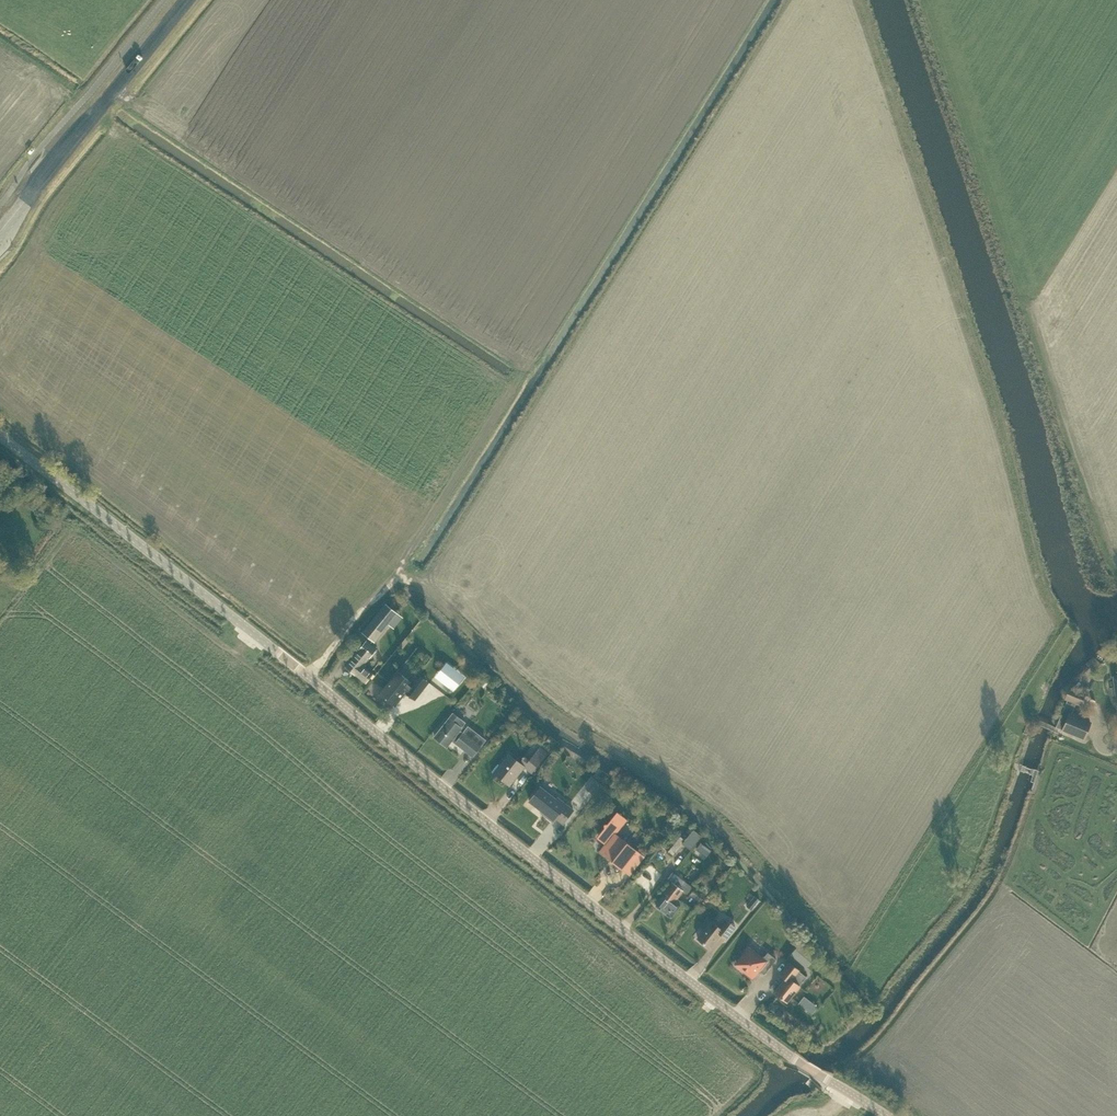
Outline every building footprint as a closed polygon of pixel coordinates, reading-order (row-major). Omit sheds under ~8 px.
[(385,604),(376,615),(362,632),(374,642),(397,614),(385,604)] [(357,652),(345,667),(355,676),(355,675),(366,683),(373,674),(363,666),(368,660),(376,649),(366,641),(357,652)] [(1101,665),(1093,657),(1085,664),(1093,672),(1101,665)] [(398,672),(391,681),(380,695),(394,706),(405,692),(415,700),(429,683),(418,674),(411,683),(398,672)] [(481,675),(476,680),(483,687),(488,681),(481,675)] [(1055,727),(1062,730),(1083,739),(1090,723),(1071,715),(1075,704),(1080,706),(1085,694),(1069,687),(1064,700),(1067,701),(1055,727)] [(455,743),(472,756),(480,746),(485,740),(468,726),(462,733),(459,731),(465,723),(453,714),(434,737),(446,747),(453,738),(457,741),(455,743)] [(524,757),(519,763),(508,754),(493,773),(509,786),(526,764),(534,770),(547,753),(540,747),(529,761),(524,757)] [(608,773),(602,769),(598,775),(603,779),(608,773)] [(529,801),(540,810),(539,811),(553,822),(556,818),(563,824),(573,810),(557,798),(556,800),(540,787),(529,801)] [(616,865),(614,867),(615,872),(619,871),(621,869),(629,876),(644,857),(616,834),(627,820),(617,812),(607,824),(604,825),(604,828),(596,838),(604,844),(599,852),(616,865)] [(673,855),(685,840),(675,832),(663,847),(673,855)] [(672,882),(683,891),(683,890),(687,893),(691,887),(672,872),(667,878),(672,882)] [(664,893),(655,906),(671,918),(680,905),(675,902),(683,891),(672,882),(663,893),(664,893)] [(711,889),(706,884),(701,890),(706,894),(711,889)] [(699,903),(705,895),(696,888),(690,895),(699,903)] [(760,901),(754,896),(746,906),(752,911),(760,901)] [(711,922),(707,919),(700,927),(704,931),(697,939),(709,949),(720,935),(726,939),(735,927),(725,920),(719,928),(711,922)] [(800,942),(790,953),(806,967),(816,956),(800,942)] [(735,965),(752,979),(761,967),(766,972),(776,960),(768,953),(763,959),(749,948),(735,965)] [(785,979),(774,993),(786,1002),(799,986),(791,980),(799,971),(789,963),(780,975),(785,979)]
